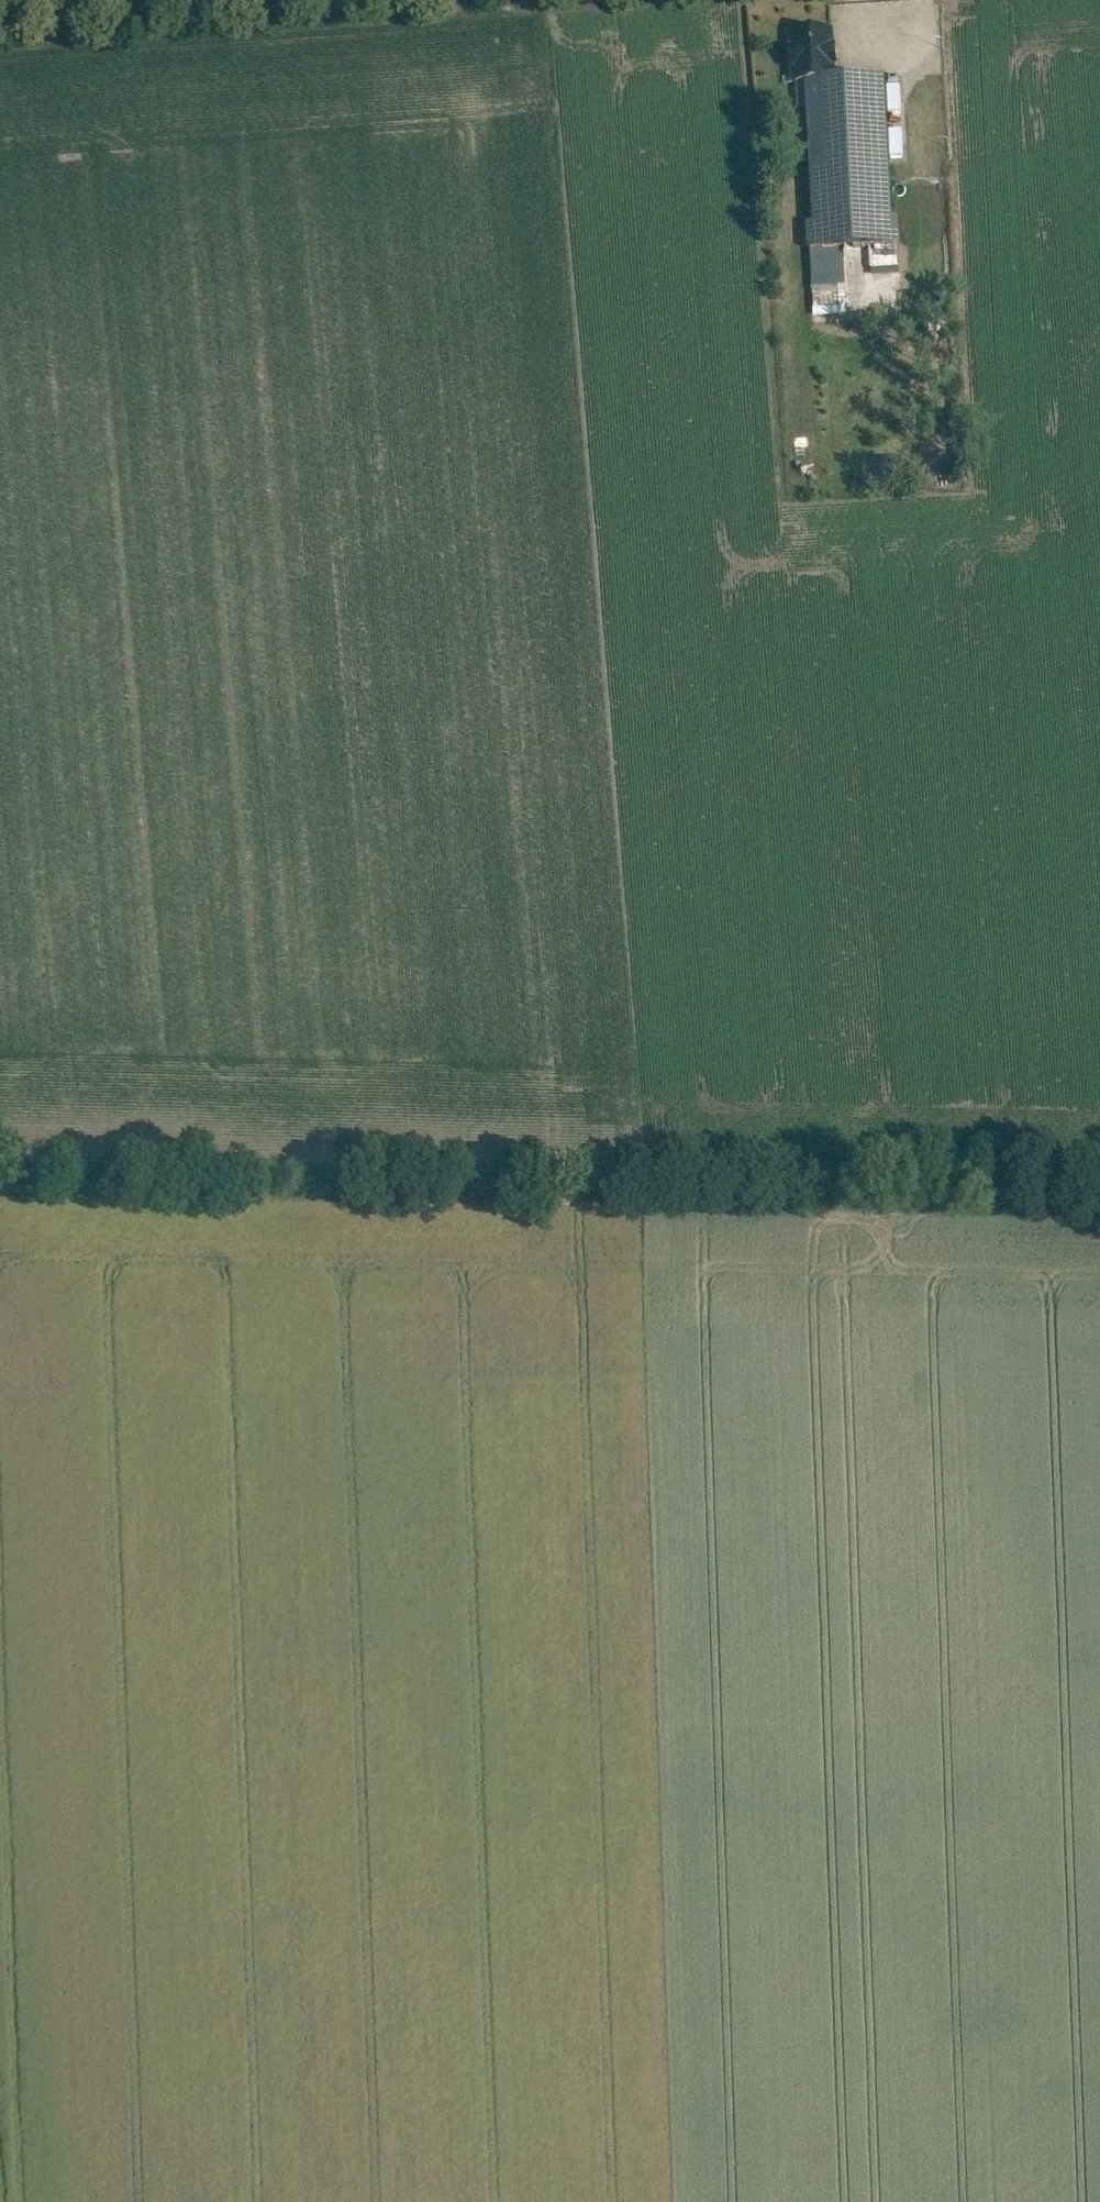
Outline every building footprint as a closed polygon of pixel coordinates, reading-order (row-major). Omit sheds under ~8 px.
[(813,233),(815,259),(909,254),(907,220),(898,220),(890,83),(813,88),(821,233),(813,233)]
